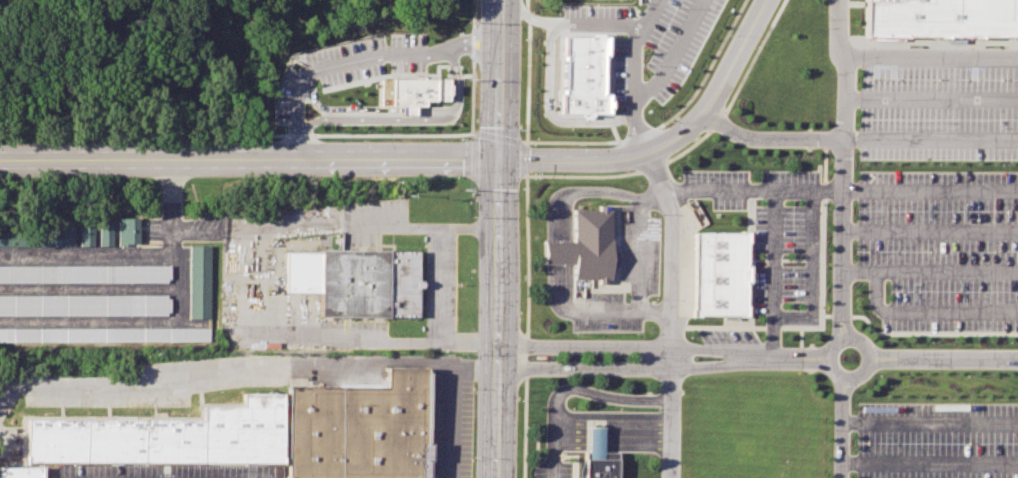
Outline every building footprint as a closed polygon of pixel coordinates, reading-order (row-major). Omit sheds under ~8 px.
[(853,28),(1017,27),(1017,0),(853,0),(853,28)] [(562,35),(562,112),(584,113),(584,116),(592,116),(592,113),(610,113),(610,93),(603,93),(603,54),(607,54),(607,36),(562,35)] [(386,98),(397,97),(398,112),(410,112),(410,97),(444,96),(443,70),(434,71),(385,72),(386,98)] [(388,78),(380,79),(381,105),(389,104),(388,78)] [(543,244),(542,262),(568,263),(568,283),(609,283),(609,204),(571,204),(570,244),(543,244)] [(139,218),(117,217),(117,243),(138,244),(139,218)] [(111,222),(98,222),(98,246),(112,245),(111,222)] [(683,226),(684,305),(737,308),(737,225),(683,226)] [(92,245),(92,226),(78,226),(78,246),(92,245)] [(216,246),(191,244),(191,318),(215,318),(216,246)] [(284,249),(284,291),(320,291),(318,315),(416,316),(417,250),(284,249)] [(0,266),(0,280),(170,279),(170,266),(0,266)] [(0,296),(0,314),(171,315),(168,295),(0,296)] [(0,328),(0,342),(211,341),(210,327),(0,328)] [(288,392),(288,466),(288,477),(421,477),(423,369),(384,370),(384,386),(288,386),(288,392)] [(244,392),(243,406),(204,407),(203,420),(26,419),(25,464),(0,466),(0,477),(40,477),(40,464),(288,466),(288,392),(244,392)] [(588,427),(588,453),(602,453),(602,427),(588,427)] [(583,477),(616,477),(617,453),(602,453),(588,453),(584,453),(583,477)]
